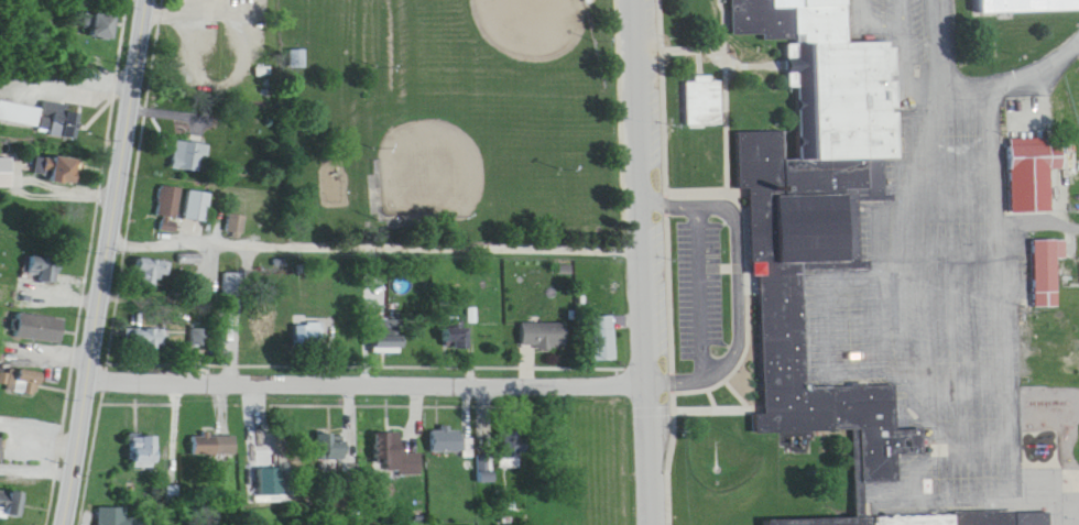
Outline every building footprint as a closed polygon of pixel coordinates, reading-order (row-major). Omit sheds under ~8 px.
[(723,20),(753,19),(753,23),(775,22),(776,70),(785,70),(786,114),(730,116),(730,168),(744,168),(745,242),(751,242),(753,396),(754,398),(745,400),(746,416),(822,415),(820,364),(795,365),(793,247),(850,245),(849,179),(876,179),(875,144),(887,144),(886,95),(886,59),(885,21),(838,22),(837,0),(723,0),(723,20)] [(982,14),(1078,10),(1078,0),(982,0),(982,14)] [(93,37),(116,40),(119,15),(96,12),(93,37)] [(705,59),(705,66),(713,66),(713,108),(679,109),(678,65),(688,65),(687,59),(696,59),(705,59)] [(712,76),(696,76),(696,83),(688,83),(688,125),(722,125),(722,81),(712,81),(712,76)] [(84,99),(68,97),(67,86),(44,83),(39,117),(79,123),(84,99)] [(1,100),(0,103),(0,122),(54,132),(57,118),(41,114),(42,108),(1,100)] [(1054,125),(1001,128),(1003,197),(1046,196),(1044,155),(1055,154),(1054,125)] [(209,132),(175,127),(171,153),(205,158),(209,132)] [(208,146),(180,139),(173,167),(201,174),(208,146)] [(78,147),(48,143),(44,168),(75,173),(78,147)] [(37,179),(56,179),(56,158),(37,158),(37,179)] [(181,174),(161,172),(156,201),(177,204),(181,174)] [(185,176),(209,179),(205,207),(182,204),(185,176)] [(158,215),(164,216),(161,230),(176,233),(184,189),(163,185),(158,215)] [(213,193),(189,190),(186,219),(210,222),(213,193)] [(226,200),(246,203),(243,219),(224,217),(226,200)] [(228,233),(245,234),(246,216),(230,214),(228,233)] [(1034,308),(1058,308),(1059,240),(1034,240),(1034,308)] [(131,242),(162,245),(161,262),(155,261),(155,269),(129,266),(131,242)] [(63,245),(30,243),(28,261),(40,261),(37,267),(62,270),(63,245)] [(57,285),(63,263),(33,254),(27,277),(57,285)] [(242,256),(219,256),(219,278),(242,278),(242,256)] [(159,276),(172,276),(172,261),(139,260),(138,284),(159,285),(159,276)] [(247,296),(247,273),(225,273),(225,296),(247,296)] [(252,286),(273,286),(274,333),(241,333),(241,305),(252,305),(252,286)] [(65,305),(15,297),(12,319),(62,326),(65,305)] [(399,302),(400,336),(364,337),(363,307),(381,307),(381,302),(399,302)] [(612,302),(589,303),(589,344),(612,344),(612,302)] [(465,305),(434,304),(433,315),(444,315),(444,331),(464,332),(465,305)] [(320,305),(304,305),(293,305),(293,329),(320,329),(320,319),(320,305)] [(209,310),(170,309),(170,328),(208,329),(209,310)] [(563,310),(563,332),(519,333),(519,310),(563,310)] [(124,311),(156,313),(156,332),(124,331),(124,311)] [(68,320),(21,313),(17,338),(64,344),(68,320)] [(257,348),(281,348),(281,318),(257,318),(257,348)] [(445,349),(471,349),(470,319),(444,320),(445,349)] [(406,353),(406,320),(374,320),(374,353),(406,353)] [(296,346),(325,346),(325,324),(296,324),(296,346)] [(524,347),(569,347),(569,324),(524,324),(524,347)] [(129,348),(169,348),(169,328),(129,328),(129,348)] [(213,329),(193,329),(193,346),(213,346),(213,329)] [(44,358),(7,351),(2,376),(40,383),(44,358)] [(757,524),(1042,524),(1042,493),(1022,493),(858,495),(857,466),(871,466),(893,466),(892,439),(917,439),(917,408),(894,409),(893,363),(820,364),(822,415),(844,414),(844,446),(847,501),(756,502),(757,524)] [(37,393),(37,373),(6,373),(6,380),(5,380),(5,393),(37,393)] [(495,415),(514,414),(515,442),(497,442),(495,415)] [(370,416),(396,416),(396,438),(421,438),(419,460),(394,460),(394,445),(369,445),(370,416)] [(425,416),(425,435),(456,435),(455,416),(425,416)] [(187,419),(236,418),(237,437),(187,437),(187,419)] [(345,419),(314,419),(314,445),(345,445),(345,419)] [(472,422),(459,423),(460,444),(473,442),(472,422)] [(154,423),(129,423),(130,451),(155,450),(154,423)] [(466,431),(434,431),(434,452),(466,452),(466,431)] [(401,433),(378,433),(378,475),(424,475),(423,451),(402,451),(401,433)] [(350,434),(320,434),(320,461),(350,461),(350,434)] [(160,436),(134,436),(134,468),(160,468),(160,436)] [(195,436),(195,455),(238,455),(238,436),(195,436)] [(489,438),(477,438),(479,466),(491,464),(489,438)] [(251,453),(280,453),(281,480),(252,480),(251,453)] [(521,468),(521,455),(502,455),(502,468),(521,468)] [(286,495),(286,468),(261,468),(261,495),(286,495)] [(1,474),(0,481),(0,500),(21,503),(24,479),(1,474)] [(25,516),(25,491),(0,491),(0,516),(25,516)] [(97,492),(126,492),(126,496),(149,496),(149,518),(126,518),(126,524),(97,524),(97,492)] [(472,512),(472,524),(454,524),(454,512),(472,512)]
